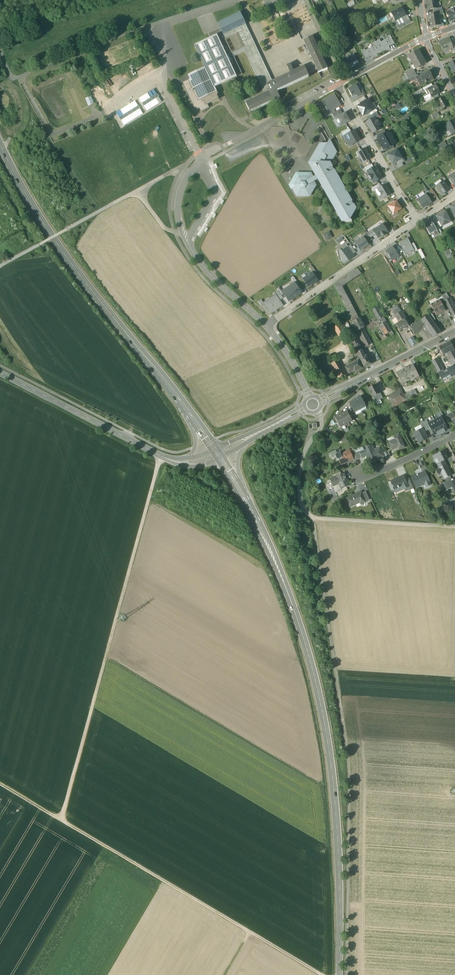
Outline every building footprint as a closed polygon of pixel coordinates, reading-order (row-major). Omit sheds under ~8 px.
[(392,12),(396,20),(401,18),(406,15),(402,7),(392,12)] [(218,23),(220,28),(222,32),(223,34),(245,24),(246,24),(240,12),(218,23)] [(401,18),(404,23),(410,20),(407,14),(406,15),(401,18)] [(440,24),(439,20),(430,21),(431,28),(437,25),(440,24)] [(247,28),(245,24),(223,34),(226,39),(237,34),(243,47),(250,44),(251,43),(244,29),(247,28)] [(210,38),(222,32),(220,28),(208,33),(210,38)] [(268,83),(272,81),(247,28),(244,29),(251,43),(250,44),(253,50),(268,83)] [(205,67),(214,87),(242,74),(234,56),(232,52),(226,39),(223,34),(222,32),(210,38),(195,45),(205,67)] [(387,39),(381,42),(379,40),(375,42),(381,53),(381,52),(384,51),(385,52),(386,52),(385,52),(390,49),(390,50),(390,49),(388,46),(391,45),(391,46),(392,46),(389,40),(391,39),(392,39),(390,35),(390,36),(387,37),(387,39)] [(311,63),(304,66),(308,74),(317,69),(318,72),(327,68),(312,36),(303,40),(312,59),(310,60),(311,63)] [(439,42),(443,52),(452,48),(451,43),(449,39),(448,39),(449,39),(444,41),(444,40),(439,42)] [(362,51),(361,51),(363,55),(363,54),(366,53),(369,58),(369,57),(371,56),(373,59),(373,58),(377,56),(378,56),(377,55),(380,53),(381,53),(375,42),(374,42),(371,44),(370,44),(372,47),(365,51),(364,49),(364,50),(362,51)] [(253,50),(250,44),(243,47),(245,51),(246,53),(253,50)] [(243,47),(232,52),(234,56),(245,51),(243,47)] [(268,83),(253,50),(246,53),(265,93),(270,90),(266,84),(268,83)] [(415,64),(417,68),(426,63),(425,63),(418,50),(408,56),(414,65),(415,64)] [(350,68),(355,66),(353,63),(357,61),(354,55),(345,60),(347,62),(350,68)] [(272,81),(268,83),(266,84),(270,90),(265,93),(245,102),(250,111),(280,97),(277,92),(277,90),(309,76),(308,74),(304,66),(294,71),(290,64),(287,65),(290,73),(272,81)] [(199,106),(201,111),(208,107),(207,104),(218,99),(216,95),(217,94),(214,87),(205,67),(188,75),(190,80),(183,83),(194,107),(196,108),(199,106)] [(411,78),(412,77),(416,75),(413,70),(413,69),(408,72),(411,78)] [(418,81),(420,86),(433,79),(430,74),(429,72),(419,77),(416,78),(417,79),(418,81)] [(277,90),(277,92),(309,77),(309,76),(277,90)] [(356,85),(355,83),(351,85),(352,87),(348,89),(352,96),(356,94),(360,92),(356,85)] [(430,94),(431,97),(433,97),(438,94),(440,93),(436,85),(426,90),(428,95),(430,94)] [(154,94),(152,88),(141,94),(143,99),(154,94)] [(160,94),(145,102),(147,108),(163,100),(160,94)] [(334,110),(341,106),(334,94),(322,101),(328,113),(334,110)] [(136,96),(116,106),(119,112),(139,102),(136,96)] [(280,97),(250,111),(250,112),(280,98),(280,97)] [(435,102),(437,106),(439,105),(441,110),(449,106),(444,97),(435,102)] [(358,106),(363,116),(374,109),(371,105),(369,100),(358,106)] [(140,105),(120,115),(123,120),(143,110),(140,105)] [(336,119),(343,115),(340,110),(335,112),(332,114),(335,119),(336,119)] [(349,121),(345,113),(343,115),(336,119),(340,126),(349,121)] [(369,122),(367,123),(373,133),(380,129),(378,125),(379,124),(377,121),(376,122),(374,119),(373,119),(369,122)] [(451,135),(454,133),(454,122),(454,120),(444,125),(446,128),(448,132),(449,131),(451,135)] [(341,133),(344,137),(346,135),(351,132),(349,128),(341,133)] [(355,134),(353,131),(351,132),(346,135),(349,141),(348,141),(351,146),(358,142),(357,139),(359,138),(356,133),(355,134)] [(378,142),(380,145),(392,138),(389,134),(387,135),(386,133),(378,138),(380,141),(378,142)] [(392,138),(380,145),(381,148),(383,147),(385,150),(393,145),(391,143),(394,142),(392,138)] [(342,221),(352,221),(350,218),(356,209),(330,163),(336,152),(330,140),(328,144),(321,144),(315,152),(317,153),(316,155),(315,154),(309,163),(312,167),(314,165),(315,167),(313,168),(316,175),(313,177),(312,175),(309,175),(308,178),(299,178),(294,185),(296,187),(293,189),(297,196),(309,196),(315,185),(313,182),(318,179),(342,221)] [(365,148),(357,153),(363,163),(371,159),(365,148)] [(386,156),(388,159),(390,158),(396,170),(404,166),(402,163),(405,161),(400,153),(399,154),(397,150),(386,156)] [(371,164),(364,168),(366,172),(367,171),(374,167),(371,164)] [(369,171),(370,174),(369,175),(368,175),(371,180),(372,179),(374,183),(382,178),(380,174),(379,175),(377,171),(378,170),(375,167),(374,167),(367,171),(369,171)] [(309,175),(312,175),(310,172),(296,172),(288,185),(291,189),(293,188),(293,189),(296,187),(294,185),(299,178),(308,178),(309,175)] [(449,190),(443,181),(442,182),(436,186),(442,195),(449,190)] [(385,184),(381,187),(378,189),(381,195),(383,199),(391,194),(385,184)] [(437,196),(432,189),(428,191),(433,198),(437,196)] [(425,194),(425,195),(426,194),(430,200),(433,198),(428,191),(425,194)] [(430,200),(426,194),(425,195),(418,200),(423,208),(431,202),(430,200)] [(388,209),(388,211),(389,213),(391,213),(392,212),(394,214),(401,209),(396,201),(389,206),(390,208),(388,209)] [(445,212),(437,216),(442,226),(450,222),(445,212)] [(432,221),(424,225),(430,235),(437,231),(435,227),(432,221)] [(374,230),(373,231),(376,234),(378,238),(381,236),(382,237),(385,234),(387,232),(382,224),(374,230)] [(372,229),(367,233),(369,235),(371,238),(376,234),(373,231),(374,230),(372,229)] [(332,237),(329,232),(323,235),(326,240),(332,237)] [(335,240),(341,247),(349,241),(343,234),(335,240)] [(369,235),(364,239),(368,243),(372,240),(371,238),(369,235)] [(363,237),(355,243),(360,250),(368,245),(363,237)] [(408,238),(399,243),(405,255),(410,253),(414,250),(411,244),(408,238)] [(338,256),(340,261),(342,260),(344,263),(352,258),(348,252),(350,250),(348,247),(346,244),(339,249),(341,252),(340,252),(341,255),(338,256)] [(393,247),(386,252),(392,260),(399,256),(395,251),(393,247)] [(399,256),(392,260),(394,264),(401,259),(399,256)] [(333,285),(350,318),(357,314),(343,287),(361,274),(357,268),(333,285)] [(308,286),(317,280),(315,276),(313,273),(303,279),(308,286)] [(289,301),(301,293),(296,284),(294,283),(282,291),(289,301)] [(275,295),(277,298),(277,297),(279,301),(283,298),(278,291),(274,294),(275,295)] [(277,297),(277,298),(272,301),(270,301),(269,299),(264,303),(263,303),(264,303),(266,307),(265,308),(268,312),(269,311),(271,314),(283,305),(279,301),(277,297)] [(453,316),(454,316),(454,315),(454,309),(449,298),(444,301),(447,306),(453,316)] [(431,306),(436,315),(440,313),(440,314),(444,312),(442,308),(443,308),(439,300),(437,301),(435,302),(435,303),(431,306)] [(391,310),(395,316),(401,311),(398,305),(391,310)] [(384,317),(378,306),(371,311),(363,315),(374,334),(373,335),(375,338),(376,337),(380,343),(393,335),(385,321),(384,322),(378,326),(376,322),(384,317)] [(395,316),(399,322),(404,319),(406,318),(401,311),(395,316)] [(426,326),(428,329),(435,324),(433,322),(428,315),(421,320),(426,326)] [(395,316),(389,319),(394,326),(396,324),(399,322),(395,316)] [(353,322),(358,331),(363,328),(364,328),(359,319),(353,322)] [(408,326),(404,319),(399,322),(396,324),(400,331),(408,326)] [(410,328),(415,335),(422,329),(426,326),(421,320),(410,328)] [(342,325),(345,331),(350,328),(347,322),(342,325)] [(334,327),(341,339),(346,336),(340,324),(334,327)] [(435,324),(428,329),(433,337),(441,333),(435,324)] [(429,339),(433,337),(428,329),(426,326),(422,329),(429,339)] [(345,331),(348,336),(353,333),(350,328),(345,331)] [(358,331),(365,346),(371,343),(363,328),(358,331)] [(408,340),(412,346),(417,343),(413,337),(408,340)] [(448,357),(454,354),(454,351),(450,342),(439,347),(443,355),(446,353),(448,357)] [(365,356),(361,348),(356,351),(357,353),(360,358),(365,356)] [(352,356),(355,362),(358,360),(358,361),(360,360),(361,360),(360,358),(357,353),(352,355),(352,356)] [(367,355),(365,356),(360,358),(361,360),(365,367),(371,364),(367,355)] [(432,361),(439,374),(444,371),(437,358),(432,361)] [(355,362),(351,364),(354,371),(355,372),(362,368),(358,361),(358,360),(355,362)] [(330,364),(338,378),(345,375),(342,371),(337,361),(330,364)] [(349,374),(354,371),(351,364),(345,367),(349,374)] [(396,373),(402,384),(410,380),(411,380),(419,376),(413,365),(406,369),(406,368),(396,373)] [(444,371),(439,374),(443,381),(454,375),(454,369),(453,366),(444,371)] [(373,397),(375,402),(380,399),(383,398),(380,393),(381,392),(378,386),(377,387),(375,384),(372,386),(371,385),(369,386),(370,387),(368,388),(373,397)] [(388,396),(393,405),(394,407),(406,400),(404,395),(401,389),(388,396)] [(414,389),(404,395),(406,400),(407,400),(417,394),(414,389)] [(361,397),(355,400),(360,409),(365,407),(366,406),(361,397)] [(354,413),(360,409),(355,400),(349,403),(354,413)] [(347,411),(341,414),(346,424),(352,421),(347,411)] [(341,427),(346,424),(341,414),(335,417),(341,427)] [(440,417),(434,420),(441,433),(442,432),(442,431),(446,429),(444,424),(443,422),(440,417)] [(439,434),(441,433),(434,420),(428,423),(428,424),(430,428),(432,431),(434,435),(439,433),(439,434)] [(419,443),(428,439),(424,432),(423,428),(422,428),(416,432),(414,433),(419,443)] [(389,443),(392,450),(398,447),(399,449),(405,447),(399,434),(394,436),(394,437),(395,440),(389,443)] [(366,455),(370,463),(383,457),(384,457),(382,454),(384,453),(383,451),(382,451),(380,447),(374,449),(372,444),(362,448),(363,450),(360,452),(359,452),(362,457),(366,455)] [(340,460),(341,464),(353,459),(350,450),(341,454),(338,456),(340,460)] [(439,463),(444,461),(448,459),(446,454),(446,453),(445,450),(433,456),(434,460),(437,459),(439,463)] [(388,451),(385,452),(384,453),(382,454),(384,457),(383,457),(385,459),(387,458),(391,457),(388,451)] [(441,472),(444,479),(450,476),(451,475),(446,465),(439,468),(436,470),(438,474),(441,472)] [(416,487),(424,483),(429,481),(426,474),(425,472),(423,473),(412,478),(416,487)] [(341,489),(346,487),(350,486),(344,473),(330,479),(332,485),(338,482),(341,489)] [(390,481),(395,493),(396,493),(394,490),(399,488),(398,487),(402,485),(404,489),(408,487),(409,487),(405,480),(404,475),(403,476),(404,477),(400,478),(399,477),(399,478),(391,482),(391,481),(390,481)] [(454,490),(454,478),(454,477),(444,483),(446,487),(452,484),(454,490)] [(332,485),(334,489),(335,492),(341,489),(338,482),(332,485)] [(336,500),(338,501),(345,491),(337,495),(335,492),(334,489),(328,492),(332,501),(336,500)] [(347,498),(350,507),(357,504),(356,503),(360,502),(361,504),(365,502),(362,493),(361,492),(347,498)]
